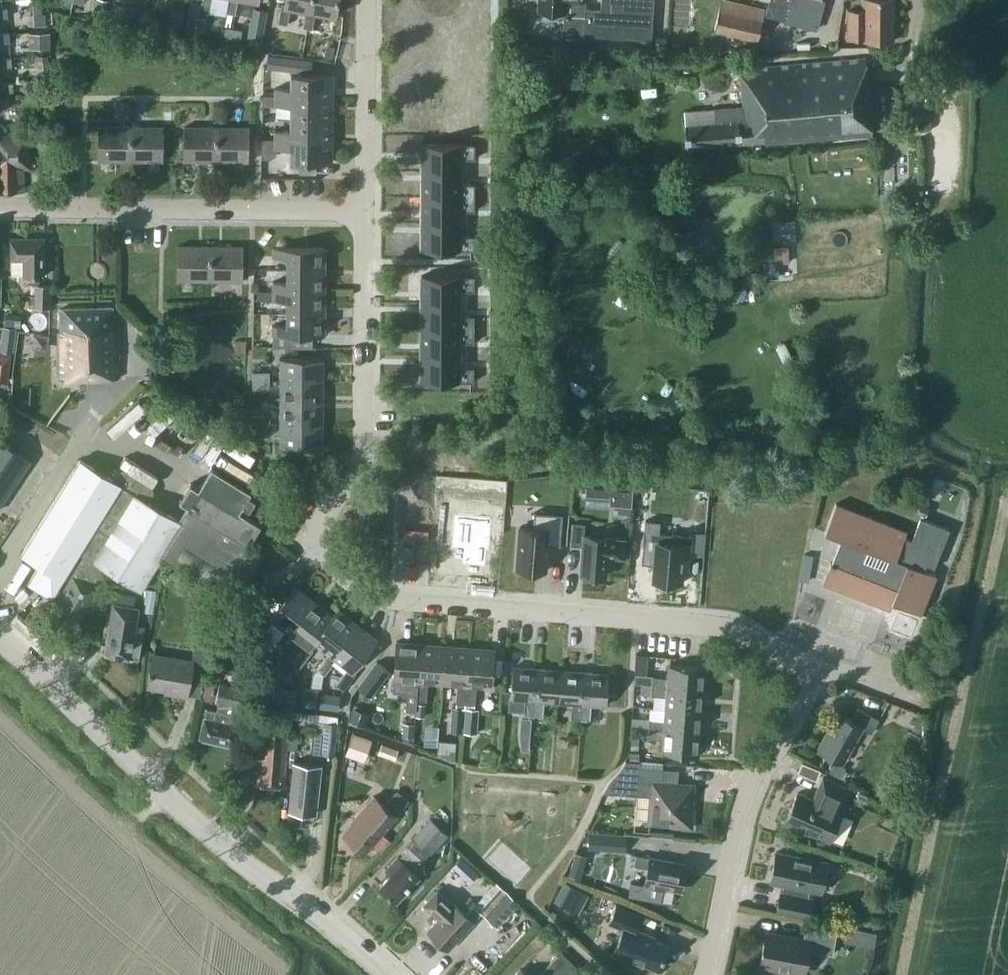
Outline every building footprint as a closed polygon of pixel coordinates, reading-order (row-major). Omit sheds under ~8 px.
[(94,17),(105,19),(108,0),(97,0),(94,17)] [(137,1),(134,0),(112,0),(108,17),(133,22),(137,1)] [(190,14),(207,16),(208,9),(201,7),(202,0),(192,0),(190,14)] [(201,7),(208,9),(210,9),(211,0),(202,0),(201,7)] [(225,12),(234,14),(237,0),(228,0),(225,12)] [(306,9),(310,10),(311,0),(285,0),(284,4),(281,3),(278,22),(287,24),(290,6),(306,9)] [(310,10),(306,9),(303,27),(312,28),(315,11),(335,14),(338,0),(311,0),(310,10)] [(599,35),(651,39),(653,0),(601,0),(600,8),(585,7),(585,6),(583,2),(582,2),(582,0),(539,0),(538,10),(563,11),(562,35),(583,36),(583,34),(599,35)] [(757,39),(764,9),(728,0),(721,0),(714,29),(757,39)] [(784,20),(816,28),(823,0),(772,0),(769,16),(769,17),(784,21),(784,20)] [(893,40),(893,0),(864,0),(864,10),(848,10),(847,38),(863,38),(863,40),(893,40)] [(45,13),(42,13),(41,2),(33,2),(34,25),(46,24),(45,13)] [(260,48),(267,10),(252,7),(246,45),(260,48)] [(171,11),(167,33),(184,36),(188,14),(171,11)] [(187,36),(204,38),(207,16),(190,14),(187,36)] [(29,48),(50,47),(50,31),(28,32),(29,48)] [(9,41),(9,32),(0,32),(0,42),(9,41)] [(655,37),(655,47),(665,47),(665,37),(655,37)] [(332,59),(335,46),(326,44),(323,57),(332,59)] [(47,53),(38,54),(39,67),(48,66),(47,53)] [(267,67),(311,72),(312,57),(268,53),(267,67)] [(11,66),(11,56),(0,57),(0,67),(11,66)] [(664,67),(675,67),(674,56),(663,57),(664,67)] [(743,106),(714,109),(715,122),(684,125),(686,146),(766,140),(766,143),(872,133),(865,57),(739,68),(743,106)] [(470,104),(470,73),(403,73),(403,103),(470,104)] [(275,87),(275,96),(332,96),(332,74),(291,74),(291,87),(275,87)] [(13,90),(13,81),(0,82),(0,92),(13,90)] [(291,105),(291,117),(332,118),(332,96),(275,96),(275,104),(291,105)] [(163,125),(172,125),(172,111),(163,111),(163,125)] [(275,130),(275,139),(331,139),(332,118),(291,117),(291,130),(275,130)] [(98,159),(130,160),(131,126),(98,126),(98,159)] [(131,126),(130,160),(163,160),(163,126),(131,126)] [(183,160),(216,160),(216,126),(184,126),(183,160)] [(249,127),(216,126),(216,160),(249,160),(249,127)] [(25,191),(25,190),(24,169),(30,168),(28,133),(0,134),(0,192),(25,191)] [(276,147),(290,147),(290,161),(299,161),(316,161),(331,161),(331,139),(275,139),(262,139),(261,158),(271,158),(277,153),(276,147)] [(420,144),(420,170),(458,170),(458,158),(472,158),(472,144),(420,144)] [(316,173),(316,161),(299,161),(299,173),(316,173)] [(420,170),(420,196),(472,196),(472,183),(458,183),(458,170),(420,170)] [(420,196),(420,222),(458,222),(458,210),(472,210),(472,196),(420,196)] [(420,222),(420,249),(472,249),(472,235),(458,235),(458,222),(420,222)] [(23,275),(44,275),(44,238),(12,238),(11,259),(12,259),(11,275),(23,275)] [(791,245),(768,244),(768,261),(790,261),(791,245)] [(177,279),(210,280),(210,246),(178,245),(177,279)] [(210,246),(210,280),(243,280),(243,246),(210,246)] [(288,256),(287,269),(325,269),(325,247),(287,246),(287,247),(273,247),(273,256),(288,256)] [(267,268),(267,260),(254,260),(254,268),(267,268)] [(324,290),(325,269),(287,269),(287,281),(273,281),(273,290),(324,290)] [(420,275),(420,302),(458,302),(458,290),(472,290),(472,275),(420,275)] [(34,306),(50,306),(51,284),(35,283),(34,306)] [(287,299),(287,312),(324,312),(324,290),(273,290),(273,299),(287,299)] [(420,302),(420,328),(472,328),(472,314),(458,314),(458,302),(420,302)] [(61,332),(58,332),(59,378),(119,377),(118,331),(118,314),(112,314),(112,306),(60,308),(61,332)] [(324,312),(287,312),(287,324),(273,324),(273,333),(287,334),(291,334),(324,334),(324,312)] [(13,351),(16,327),(3,325),(0,348),(0,350),(13,351)] [(420,328),(420,354),(458,354),(458,342),(472,342),(472,328),(420,328)] [(291,347),(291,334),(287,334),(273,333),(273,347),(291,347)] [(7,380),(11,353),(0,351),(0,380),(7,380)] [(420,354),(420,381),(472,381),(472,366),(458,366),(458,354),(420,354)] [(279,358),(279,379),(323,380),(324,358),(279,358)] [(253,371),(253,379),(269,379),(270,371),(253,371)] [(269,379),(253,379),(253,388),(269,388),(269,379)] [(279,379),(279,401),(323,401),(323,380),(279,379)] [(323,423),(323,401),(279,401),(279,423),(323,423)] [(252,414),(252,423),(269,423),(269,414),(252,414)] [(269,423),(252,423),(253,432),(269,432),(269,423)] [(323,423),(279,423),(279,445),(323,445),(323,423)] [(30,460),(0,440),(0,505),(30,460)] [(118,470),(113,479),(80,459),(23,552),(41,564),(30,581),(60,579),(67,583),(51,609),(76,624),(110,570),(141,589),(161,556),(182,522),(178,519),(147,500),(152,491),(151,486),(123,469),(118,470)] [(198,487),(190,482),(180,499),(187,504),(178,519),(182,522),(161,556),(218,592),(227,577),(251,591),(257,549),(248,544),(260,523),(239,510),(242,505),(249,509),(256,498),(248,494),(251,490),(211,466),(198,487)] [(585,494),(610,496),(609,503),(630,505),(632,489),(586,485),(585,494)] [(907,531),(836,503),(824,532),(841,538),(831,562),(831,561),(822,582),(878,604),(881,598),(921,614),(936,575),(924,570),(926,564),(933,567),(949,528),(920,516),(911,539),(904,536),(907,531)] [(928,506),(925,504),(921,503),(916,514),(921,515),(924,517),(928,506)] [(534,511),(533,527),(520,526),(516,568),(545,570),(547,544),(560,545),(562,513),(534,511)] [(492,515),(454,513),(451,546),(463,547),(462,564),(486,566),(487,549),(489,549),(492,515)] [(691,554),(693,534),(660,532),(661,520),(646,518),(642,562),(656,563),(654,579),(683,582),(685,554),(691,554)] [(570,545),(582,546),(583,534),(584,523),(572,522),(570,545)] [(609,536),(583,534),(582,546),(580,573),(606,575),(607,556),(623,557),(624,538),(609,537),(609,536)] [(265,602),(275,610),(290,591),(280,583),(265,602)] [(281,651),(293,635),(290,632),(314,600),(295,585),(290,591),(275,610),(270,617),(286,629),(274,645),(281,651)] [(204,586),(195,625),(214,629),(221,595),(204,586)] [(130,656),(131,655),(139,657),(141,639),(142,639),(144,625),(136,624),(138,606),(133,605),(135,596),(117,593),(115,602),(113,602),(105,652),(130,656)] [(313,640),(333,615),(314,600),(290,632),(293,635),(305,644),(293,660),(300,665),(313,649),(309,647),(314,641),(313,640)] [(324,674),(337,658),(333,655),(357,624),(338,608),(333,615),(313,640),(314,641),(329,652),(317,668),(324,674)] [(924,626),(934,630),(938,620),(928,616),(924,626)] [(233,619),(226,618),(224,628),(231,630),(233,619)] [(357,624),(333,655),(337,658),(348,667),(336,683),(343,689),(356,673),(352,670),(377,639),(357,624)] [(421,642),(396,641),(393,690),(407,691),(406,708),(416,709),(417,699),(421,642)] [(445,645),(421,642),(417,699),(426,700),(427,681),(442,683),(445,645)] [(464,703),(465,703),(470,646),(445,645),(442,683),(457,684),(456,702),(464,703)] [(194,646),(192,660),(153,653),(148,685),(174,690),(173,692),(187,695),(190,676),(203,678),(208,648),(194,646)] [(494,648),(470,646),(465,703),(466,703),(473,703),(475,703),(476,685),(491,687),(494,648)] [(389,671),(376,661),(357,687),(370,696),(389,671)] [(652,675),(652,685),(704,689),(706,667),(668,664),(667,676),(652,675)] [(524,714),(533,715),(537,668),(513,666),(510,697),(509,697),(509,709),(524,710),(524,714)] [(560,669),(537,668),(533,715),(543,716),(544,700),(558,701),(560,669)] [(571,718),(580,719),(584,671),(560,669),(558,701),(572,702),(571,718)] [(652,675),(653,671),(635,669),(634,684),(641,684),(652,685),(652,675)] [(584,671),(580,719),(590,720),(591,704),(606,705),(608,673),(584,671)] [(244,687),(220,682),(215,701),(218,702),(216,710),(207,708),(200,737),(234,744),(240,716),(244,687)] [(651,695),(652,685),(641,684),(640,694),(651,695)] [(272,701),(274,687),(260,685),(258,699),(272,701)] [(702,711),(704,689),(652,685),(651,695),(666,696),(665,708),(702,711)] [(304,686),(301,704),(317,706),(320,688),(304,686)] [(284,690),(281,701),(293,704),(296,692),(284,690)] [(338,709),(340,696),(322,693),(320,707),(338,709)] [(464,703),(456,702),(455,708),(452,707),(450,731),(462,732),(464,703)] [(478,709),(474,709),(475,703),(473,703),(466,703),(464,732),(476,733),(478,709)] [(416,716),(424,716),(425,705),(417,704),(416,716)] [(649,718),(648,728),(701,732),(702,711),(665,708),(650,706),(649,718)] [(818,748),(842,761),(861,727),(871,732),(878,719),(857,707),(851,719),(839,713),(818,748)] [(521,716),(520,732),(530,733),(531,717),(521,716)] [(324,732),(322,753),(334,755),(337,722),(313,719),(311,731),(324,732)] [(412,737),(413,723),(403,722),(402,736),(412,737)] [(428,723),(426,742),(437,743),(439,724),(428,723)] [(701,732),(648,728),(631,727),(630,735),(647,736),(647,738),(662,739),(661,751),(699,754),(701,732)] [(287,733),(274,731),(253,729),(250,754),(261,756),(259,766),(257,784),(284,786),(287,733)] [(345,753),(364,761),(373,739),(353,732),(345,753)] [(382,742),(378,753),(395,759),(398,748),(382,742)] [(649,821),(673,823),(673,825),(691,827),(693,809),(690,808),(692,784),(661,782),(662,768),(638,766),(638,761),(625,760),(618,771),(608,780),(602,791),(651,795),(649,821)] [(288,811),(316,814),(321,764),(293,761),(288,811)] [(840,778),(844,771),(834,765),(830,772),(840,778)] [(785,821),(829,840),(842,811),(839,810),(848,788),(823,777),(813,799),(798,792),(785,821)] [(384,804),(373,795),(352,820),(353,821),(343,833),(364,851),(410,799),(397,789),(384,804)] [(390,874),(380,885),(396,900),(419,876),(413,870),(448,833),(430,817),(412,836),(415,839),(409,847),(408,846),(399,857),(398,856),(385,869),(390,874)] [(588,849),(624,852),(626,834),(589,831),(588,849)] [(780,891),(776,911),(808,917),(811,897),(807,897),(809,889),(821,891),(827,861),(776,851),(770,881),(784,884),(782,892),(780,891)] [(636,854),(634,865),(647,867),(645,883),(680,889),(685,863),(650,857),(649,857),(636,854)] [(463,856),(455,866),(471,881),(480,871),(463,856)] [(583,867),(571,863),(567,875),(580,879),(583,867)] [(577,913),(588,894),(564,881),(553,900),(577,913)] [(437,889),(423,904),(438,918),(427,930),(448,949),(473,921),(473,920),(481,912),(497,926),(518,902),(496,882),(476,904),(475,903),(465,913),(453,902),(452,903),(437,889)] [(623,928),(613,952),(642,964),(643,962),(658,968),(668,945),(653,938),(654,936),(636,928),(641,914),(616,904),(608,922),(623,928)] [(766,932),(760,964),(804,972),(808,949),(832,953),(836,931),(805,925),(803,939),(766,932)] [(847,926),(845,940),(859,942),(861,929),(847,926)] [(581,970),(561,951),(538,974),(576,974),(581,970)]
